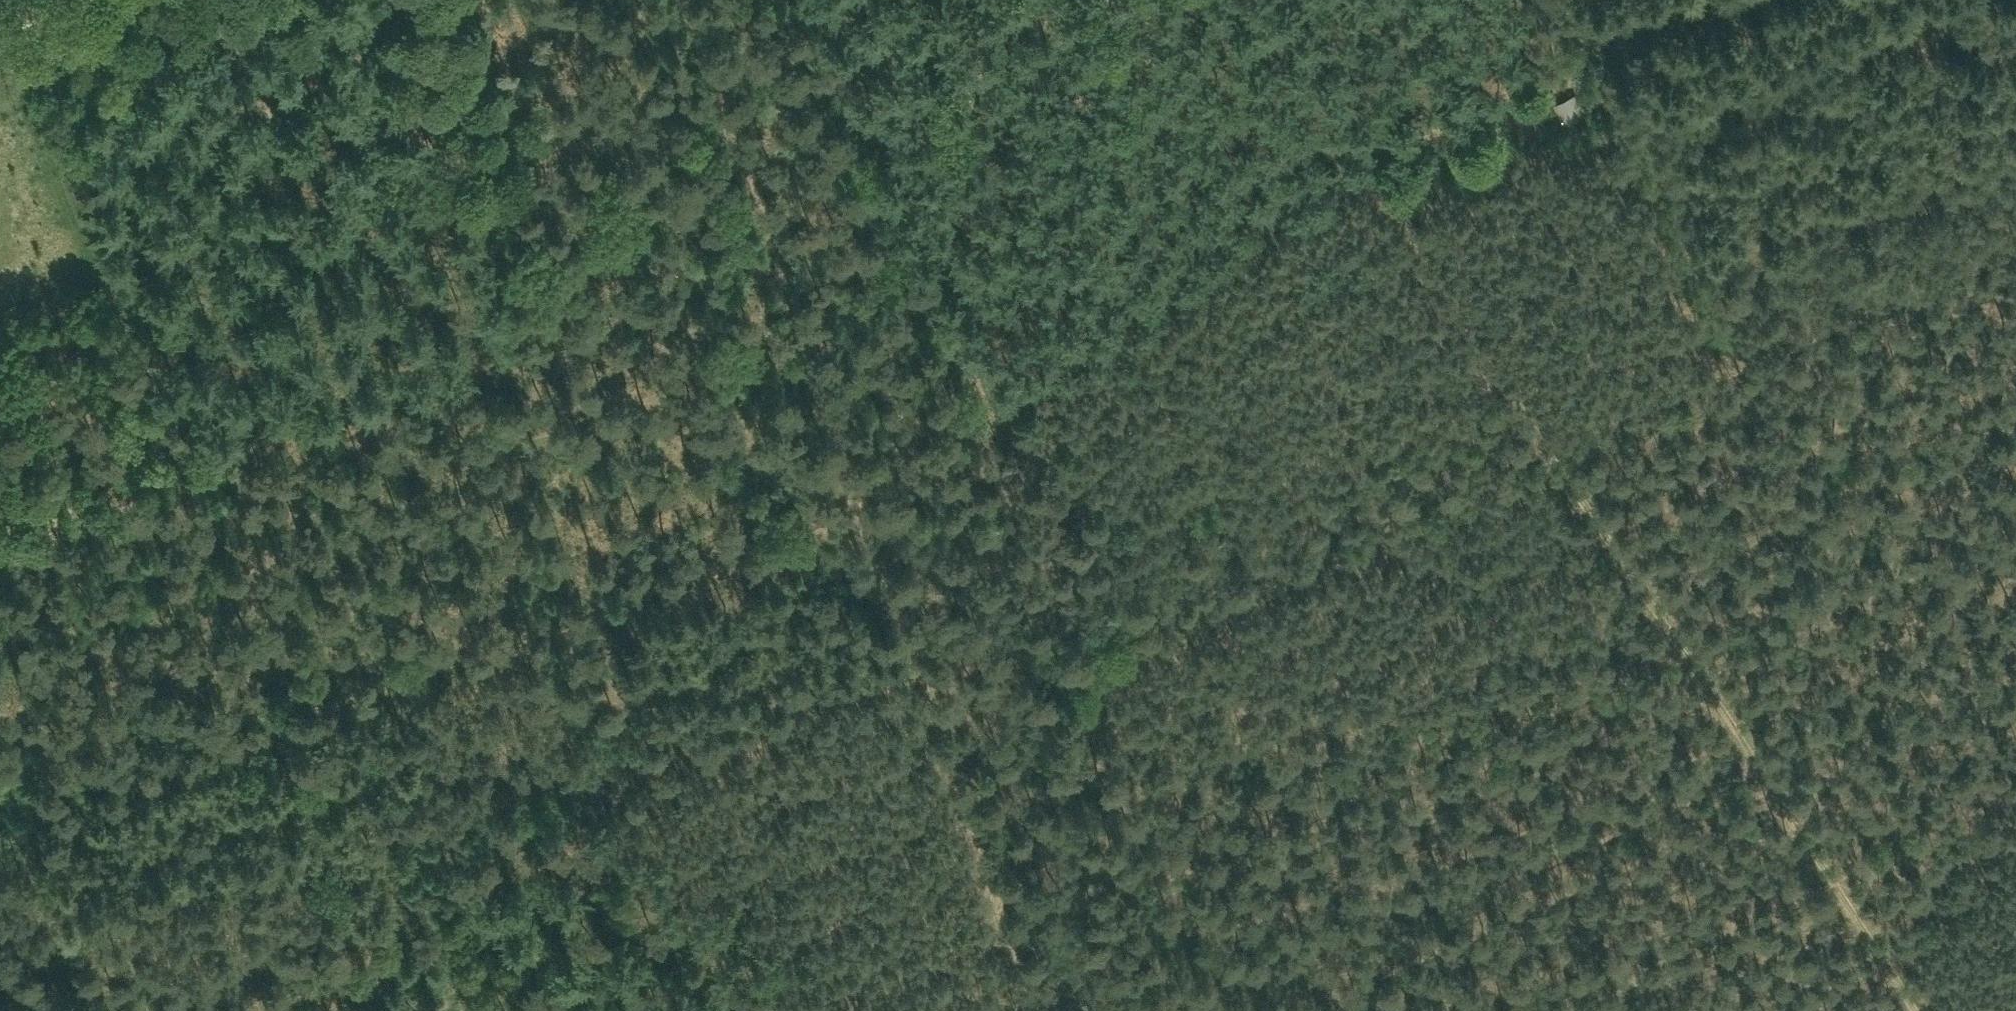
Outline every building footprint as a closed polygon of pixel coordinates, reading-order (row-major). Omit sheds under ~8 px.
[(1577,94),(1555,104),(1565,125),(1587,115),(1577,94)]
